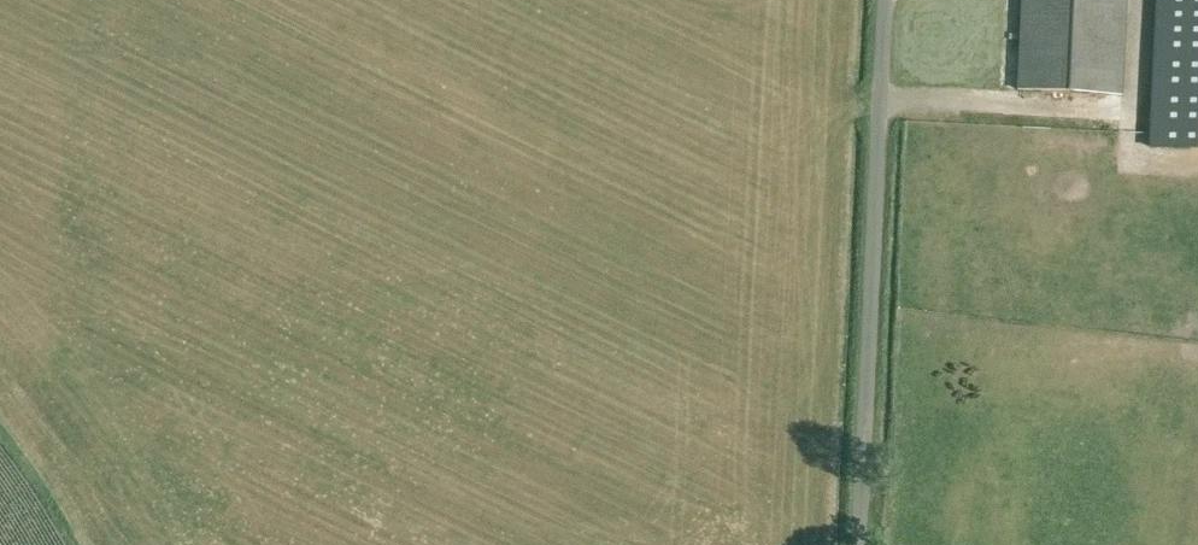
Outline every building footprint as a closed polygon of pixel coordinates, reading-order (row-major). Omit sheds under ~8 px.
[(1127,0),(1022,0),(1018,89),(1123,95),(1127,0)] [(1147,147),(1197,150),(1197,0),(1155,0),(1147,147)]
